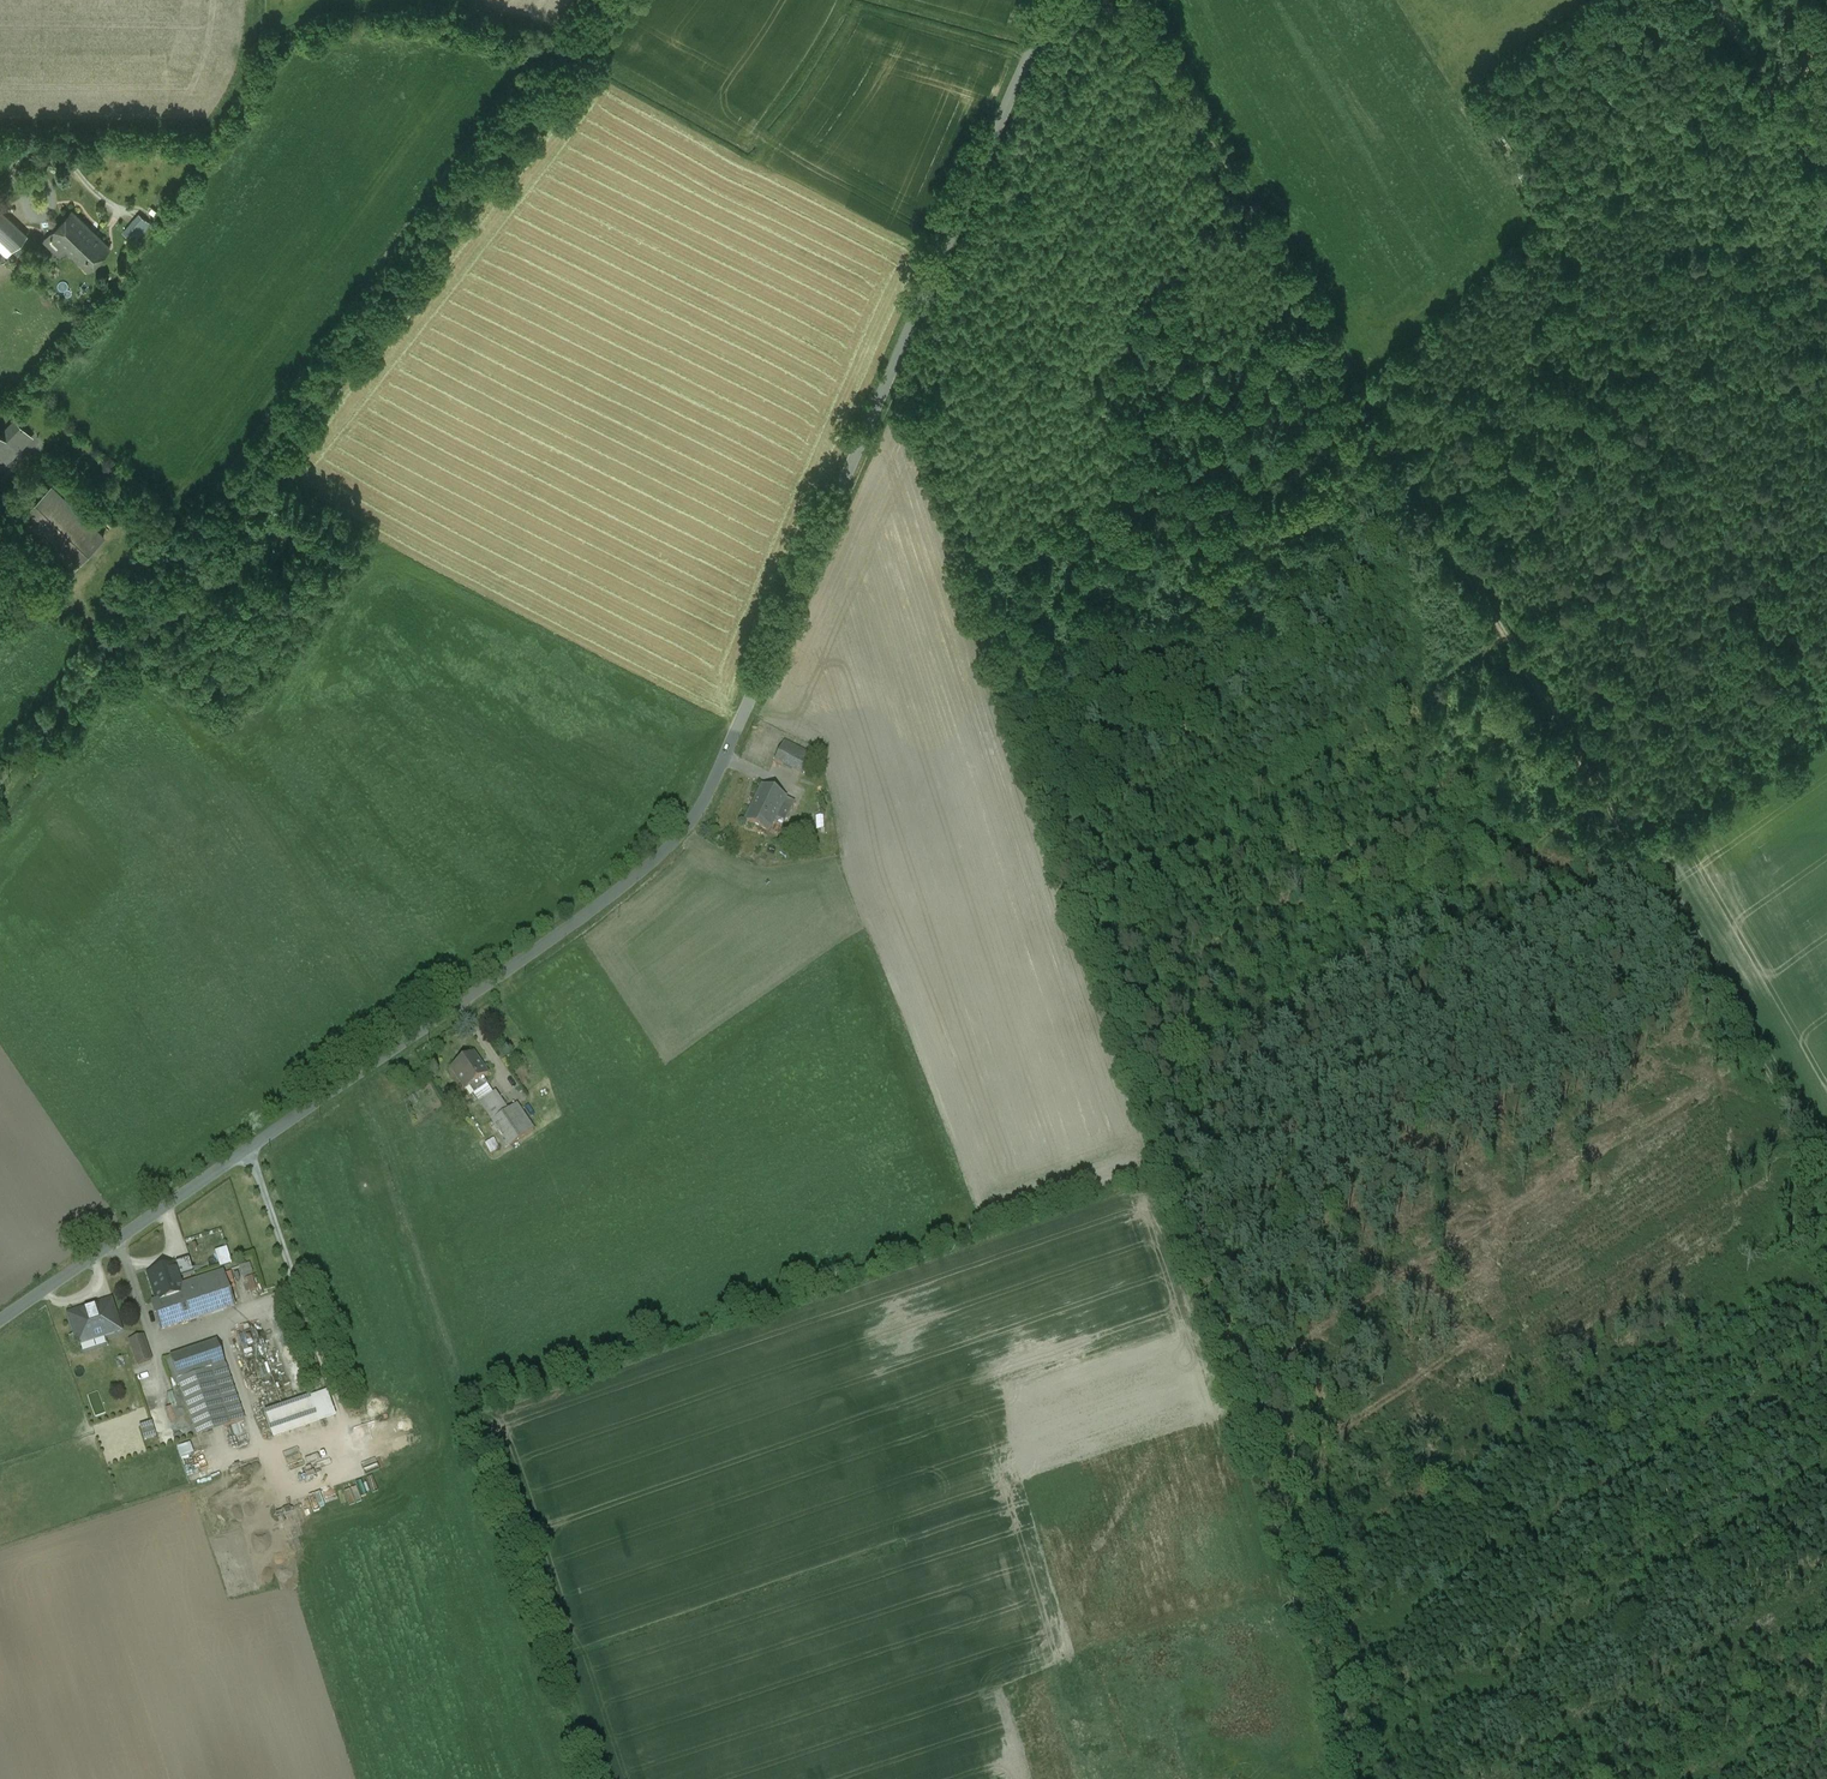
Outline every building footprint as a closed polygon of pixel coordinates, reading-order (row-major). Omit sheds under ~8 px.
[(141,212),(124,231),(139,244),(155,225),(141,212)] [(0,213),(0,245),(11,255),(26,239),(0,213)] [(109,250),(73,214),(50,236),(65,252),(86,273),(109,250)] [(65,252),(50,236),(43,244),(58,259),(65,252)] [(0,434),(0,467),(2,468),(32,438),(21,428),(7,442),(0,434)] [(104,536),(52,485),(27,511),(79,562),(104,536)] [(79,562),(27,511),(20,518),(71,569),(79,562)] [(810,754),(784,741),(775,761),(801,774),(810,754)] [(786,798),(762,787),(747,817),(745,820),(769,832),(770,831),(769,831),(776,818),(779,811),(786,798)] [(795,803),(786,798),(779,811),(789,815),(795,803)] [(789,815),(779,811),(776,818),(785,823),(789,815)] [(473,1054),(451,1069),(462,1086),(467,1084),(474,1095),(488,1085),(483,1079),(488,1075),(473,1054)] [(495,1093),(480,1103),(493,1122),(509,1111),(495,1093)] [(509,1111),(493,1122),(510,1147),(534,1130),(517,1105),(509,1111)] [(495,1140),(485,1145),(490,1154),(500,1148),(495,1140)] [(229,1247),(217,1251),(223,1267),(235,1263),(229,1247)] [(242,1266),(244,1277),(254,1274),(252,1264),(242,1266)] [(175,1266),(148,1275),(157,1302),(184,1293),(182,1286),(175,1266)] [(224,1272),(182,1286),(184,1293),(157,1302),(151,1304),(161,1332),(235,1307),(224,1272)] [(98,1307),(70,1316),(79,1345),(120,1331),(115,1316),(102,1321),(98,1307)] [(143,1337),(130,1341),(132,1349),(133,1349),(138,1365),(151,1361),(143,1337)] [(217,1342),(163,1361),(173,1388),(180,1385),(178,1381),(225,1365),(217,1342)] [(225,1365),(178,1381),(180,1385),(197,1437),(244,1421),(225,1365)] [(154,1382),(140,1387),(154,1426),(168,1421),(154,1382)] [(89,1395),(97,1416),(108,1412),(100,1390),(89,1395)] [(267,1412),(276,1438),(340,1418),(332,1392),(267,1412)] [(193,1443),(179,1447),(183,1458),(197,1454),(193,1443)] [(350,1486),(356,1501),(386,1489),(380,1474),(350,1486)]
